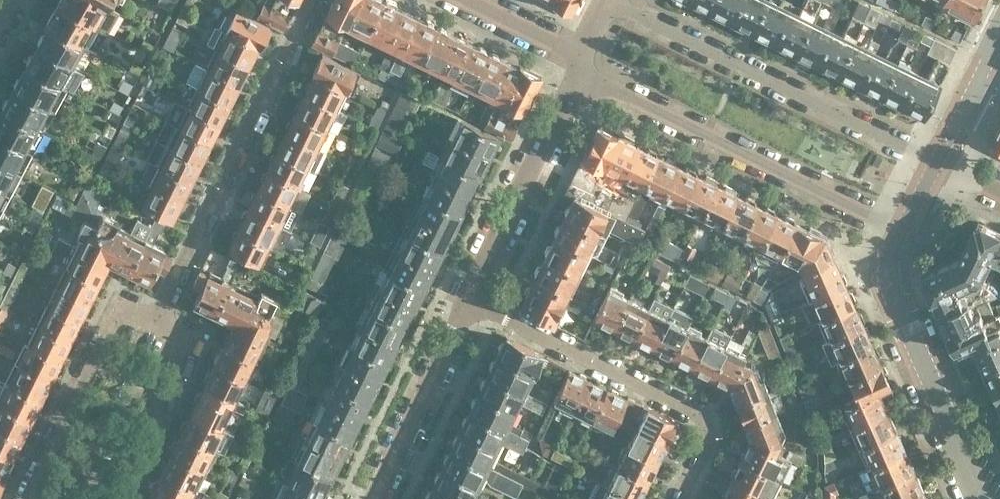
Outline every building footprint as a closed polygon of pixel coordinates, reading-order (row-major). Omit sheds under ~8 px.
[(57,6),(93,25),(104,7),(105,7),(106,5),(97,0),(60,0),(57,6)] [(174,0),(160,0),(158,3),(173,10),(177,1),(174,0)] [(182,7),(189,10),(194,0),(186,0),(182,7)] [(265,0),(256,0),(251,11),(258,14),(265,0)] [(258,14),(257,15),(283,28),(296,3),(297,0),(265,0),(258,14)] [(324,18),(311,43),(332,53),(347,24),(358,0),(332,0),(324,18)] [(347,24),(366,34),(382,1),(380,0),(358,0),(347,24)] [(572,11),(578,0),(549,0),(572,11)] [(708,8),(717,12),(718,16),(724,19),(727,17),(730,18),(739,0),(712,0),(708,8)] [(730,18),(732,19),(732,23),(738,26),(741,24),(751,29),(765,0),(739,0),(730,18)] [(751,29),(760,34),(761,37),(767,40),(770,38),(772,39),(789,5),(780,1),(781,0),(765,0),(751,29)] [(772,39),(774,41),(775,44),(781,47),(784,46),(794,50),(819,0),(805,0),(802,7),(791,2),(790,6),(789,5),(772,39)] [(794,50),(803,54),(804,58),(809,61),(812,59),(815,60),(832,26),(823,22),(832,4),(830,3),(831,0),(819,0),(794,50)] [(815,60),(817,61),(818,65),(824,68),(827,66),(837,71),(863,19),(870,5),(860,0),(859,0),(852,14),(843,32),(832,26),(815,60)] [(897,1),(895,0),(884,0),(883,3),(894,9),(897,1)] [(940,5),(967,18),(967,16),(972,19),(981,0),(942,0),(940,5)] [(382,1),(366,34),(398,49),(406,33),(395,27),(403,11),(393,6),(392,3),(388,1),(384,2),(382,1)] [(863,19),(837,71),(846,76),(847,79),(852,82),(856,80),(858,82),(876,48),(866,43),(875,25),(873,24),(880,10),(871,5),(863,19)] [(911,18),(915,10),(905,5),(901,12),(911,18)] [(46,25),(50,27),(85,47),(86,46),(84,44),(83,43),(93,25),(57,6),(46,25)] [(194,13),(189,10),(182,7),(176,19),(188,25),(194,13)] [(220,26),(225,29),(256,44),(259,45),(269,26),(264,24),(265,22),(236,8),(236,9),(232,7),(228,14),(227,13),(220,26)] [(406,33),(398,49),(398,50),(393,60),(403,66),(408,55),(419,60),(435,27),(433,26),(432,22),(427,20),(424,21),(403,11),(395,27),(406,33)] [(888,24),(891,16),(883,12),(880,19),(888,24)] [(921,22),(930,27),(934,18),(925,14),(921,22)] [(897,28),(901,21),(892,17),(889,23),(897,28)] [(934,18),(930,27),(930,28),(947,36),(951,27),(934,18)] [(913,27),(905,23),(898,36),(895,35),(885,53),(876,48),(858,82),(860,83),(861,86),(867,89),(870,87),(880,92),(906,41),(913,27)] [(970,41),(977,27),(972,24),(964,38),(970,41)] [(39,46),(74,66),(85,47),(50,27),(44,37),(42,37),(38,44),(39,46)] [(435,27),(419,60),(450,75),(458,58),(447,53),(455,37),(445,32),(445,29),(440,27),(437,28),(435,27)] [(225,29),(215,48),(247,63),(247,62),(251,62),(254,55),(252,52),(256,44),(225,29)] [(923,43),(930,47),(935,37),(925,32),(920,41),(923,43)] [(906,41),(880,92),(889,97),(890,100),(895,103),(898,102),(902,103),(919,70),(909,65),(918,46),(914,44),(916,39),(909,35),(906,41)] [(458,58),(450,75),(471,86),(487,53),(486,52),(485,48),(480,46),(476,47),(455,37),(447,53),(458,58)] [(919,70),(902,103),(903,104),(904,107),(910,110),(913,109),(923,114),(957,48),(935,37),(928,51),(937,56),(928,74),(919,70)] [(156,44),(146,39),(141,49),(151,54),(156,44)] [(359,49),(339,39),(332,53),(351,63),(359,49)] [(28,66),(27,69),(62,86),(74,66),(39,46),(34,56),(31,56),(27,63),(28,66)] [(215,48),(206,68),(237,83),(238,81),(242,80),(244,75),(243,72),(247,63),(215,48)] [(141,76),(151,56),(140,50),(129,69),(141,76)] [(363,73),(321,53),(311,73),(313,74),(353,93),(359,81),(363,73)] [(489,54),(487,53),(471,86),(503,101),(511,85),(500,80),(508,63),(501,59),(500,56),(493,53),(489,54)] [(391,60),(384,56),(379,65),(387,69),(391,60)] [(157,58),(153,66),(164,72),(168,64),(157,58)] [(206,68),(195,62),(186,82),(197,87),(227,102),(228,101),(232,100),(235,94),(233,91),(237,83),(206,68)] [(519,68),(508,63),(500,80),(511,85),(503,101),(497,99),(484,125),(510,138),(524,111),(540,79),(536,77),(537,74),(520,66),(519,68)] [(387,69),(379,65),(375,74),(383,78),(387,69)] [(17,88),(16,90),(55,110),(63,96),(82,106),(87,98),(62,86),(27,69),(22,78),(19,79),(15,85),(17,88)] [(395,73),(387,69),(383,78),(391,82),(395,73)] [(347,91),(313,74),(309,81),(306,83),(303,89),(304,92),(304,93),(338,110),(347,91)] [(158,81),(148,76),(143,84),(154,90),(158,81)] [(446,83),(439,80),(435,89),(442,92),(446,83)] [(453,87),(446,83),(442,92),(449,96),(453,87)] [(197,87),(187,106),(218,121),(218,120),(222,119),(225,114),(223,111),(227,102),(197,87)] [(442,92),(435,89),(430,97),(437,101),(442,92)] [(5,109),(4,111),(44,131),(55,110),(16,90),(11,99),(7,100),(4,106),(5,109)] [(411,95),(401,90),(396,100),(406,104),(411,95)] [(449,96),(442,92),(437,101),(444,105),(449,96)] [(295,111),(294,112),(328,129),(338,110),(304,93),(300,101),(296,102),(293,108),(295,111)] [(420,99),(411,95),(406,104),(416,109),(420,99)] [(388,111),(391,103),(385,100),(381,107),(388,111)] [(406,104),(396,100),(394,105),(407,111),(413,114),(416,109),(406,104)] [(121,115),(125,107),(113,101),(109,108),(121,115)] [(493,106),(488,103),(483,112),(488,115),(493,106)] [(396,133),(407,111),(394,105),(384,127),(396,133)] [(187,106),(177,126),(208,141),(213,132),(216,132),(219,126),(217,123),(218,121),(187,106)] [(129,110),(123,123),(131,127),(137,113),(129,110)] [(33,152),(38,155),(49,134),(44,131),(4,111),(0,119),(0,136),(33,152)] [(285,131),(285,132),(319,149),(328,129),(294,112),(290,120),(287,121),(284,127),(285,131)] [(488,115),(483,112),(479,121),(484,124),(488,115)] [(438,154),(444,157),(479,174),(497,139),(492,136),(494,132),(464,117),(463,118),(457,116),(438,154)] [(382,121),(375,117),(371,126),(378,129),(382,121)] [(990,142),(999,147),(999,122),(990,142)] [(100,131),(111,136),(115,128),(104,123),(100,131)] [(132,127),(131,127),(123,123),(118,133),(127,137),(132,127)] [(177,126),(168,145),(199,160),(203,152),(206,152),(209,146),(207,142),(208,141),(177,126)] [(597,126),(581,159),(565,191),(576,196),(585,200),(601,168),(617,135),(613,134),(615,131),(605,126),(603,129),(597,126)] [(377,143),(394,152),(401,140),(383,131),(377,142),(377,143)] [(276,150),(310,167),(317,171),(326,153),(324,152),(319,149),(285,132),(281,140),(277,141),(274,146),(276,150)] [(369,149),(373,141),(362,135),(358,143),(369,149)] [(617,135),(601,168),(586,200),(606,210),(622,176),(637,145),(636,145),(636,141),(629,138),(626,140),(617,135)] [(22,173),(33,152),(0,136),(0,163),(22,173)] [(100,158),(104,150),(93,144),(89,153),(100,158)] [(383,148),(376,144),(370,155),(378,159),(383,148)] [(168,145),(158,164),(189,179),(193,172),(197,171),(200,165),(198,161),(199,160),(168,145)] [(637,145),(622,176),(606,210),(625,220),(642,185),(656,155),(656,151),(649,147),(645,149),(637,145)] [(383,148),(378,159),(373,169),(381,173),(391,152),(383,148)] [(94,156),(81,150),(77,158),(90,164),(94,156)] [(269,163),(266,170),(300,187),(310,167),(276,150),(275,152),(271,154),(268,159),(269,163)] [(364,160),(351,154),(347,162),(360,168),(364,160)] [(420,192),(426,195),(461,212),(479,174),(444,157),(438,154),(420,192)] [(373,169),(378,159),(370,155),(365,165),(373,169)] [(656,155),(642,185),(625,220),(638,226),(641,221),(633,217),(647,188),(661,195),(676,164),(675,164),(675,160),(668,157),(665,159),(656,155)] [(142,180),(149,184),(180,198),(184,191),(188,190),(190,184),(188,181),(189,179),(158,164),(152,160),(142,180)] [(113,167),(104,162),(98,174),(108,179),(113,167)] [(0,163),(0,189),(11,194),(22,173),(0,163)] [(676,164),(661,195),(644,229),(650,232),(667,198),(681,205),(696,174),(695,174),(695,170),(690,167),(687,170),(676,164)] [(360,169),(352,165),(343,183),(351,187),(360,169)] [(381,173),(365,165),(360,175),(376,183),(381,173)] [(300,187),(266,170),(265,171),(261,172),(259,178),(260,182),(256,189),(300,210),(302,211),(311,192),(300,187)] [(696,174),(681,205),(701,214),(716,183),(715,180),(708,176),(705,178),(696,174)] [(362,204),(371,186),(357,180),(349,198),(362,204)] [(63,190),(75,196),(79,188),(67,182),(63,190)] [(45,207),(53,187),(42,183),(34,202),(45,207)] [(716,183),(701,214),(721,224),(736,194),(735,193),(735,190),(728,186),(725,188),(717,184),(716,183)] [(149,184),(140,202),(139,203),(141,204),(164,216),(164,215),(170,218),(175,209),(178,208),(181,203),(179,200),(180,198),(149,184)] [(351,188),(343,184),(336,197),(331,198),(329,201),(341,207),(351,188)] [(93,188),(89,196),(101,201),(105,193),(93,188)] [(11,194),(0,189),(0,214),(11,194)] [(300,210),(256,189),(256,190),(252,191),(249,197),(250,201),(247,208),(281,225),(290,230),(300,210)] [(401,229),(407,232),(442,249),(461,212),(426,195),(420,192),(401,229)] [(736,194),(721,224),(740,234),(755,203),(754,199),(748,196),(745,198),(736,194)] [(566,215),(566,216),(597,232),(600,227),(634,244),(641,228),(625,220),(607,211),(586,200),(585,200),(576,196),(572,204),(567,205),(564,212),(566,215)] [(341,208),(331,203),(322,220),(332,226),(341,208)] [(755,203),(740,234),(760,244),(775,213),(774,209),(767,205),(764,208),(755,203)] [(240,221),(237,228),(272,245),(281,225),(247,208),(246,210),(242,211),(239,216),(240,221)] [(98,225),(97,224),(97,225),(108,261),(116,265),(117,269),(122,271),(126,270),(128,271),(143,240),(151,225),(139,219),(132,235),(116,227),(119,221),(103,213),(98,225)] [(775,213),(760,244),(779,253),(794,222),(794,219),(787,215),(784,217),(775,213)] [(143,240),(128,271),(147,281),(155,266),(163,270),(170,256),(162,252),(163,248),(158,246),(159,244),(157,243),(166,224),(163,222),(164,220),(156,216),(151,225),(145,238),(144,240),(143,240)] [(556,236),(556,237),(587,252),(597,232),(566,216),(562,225),(557,226),(554,232),(556,236)] [(39,221),(31,218),(26,228),(33,232),(39,221)] [(81,236),(66,266),(97,281),(98,280),(101,279),(104,273),(102,270),(107,261),(108,261),(97,225),(97,224),(85,218),(78,234),(81,236)] [(329,225),(319,220),(310,239),(320,244),(329,225)] [(969,236),(989,245),(985,254),(994,258),(994,257),(999,260),(999,231),(977,220),(969,236)] [(794,222),(779,253),(797,263),(825,237),(819,235),(820,232),(810,227),(809,230),(794,222)] [(231,240),(227,248),(260,264),(260,263),(262,264),(272,245),(237,228),(236,229),(232,230),(230,236),(231,240)] [(345,248),(351,237),(336,229),(331,240),(345,248)] [(384,266),(389,269),(424,286),(442,249),(407,232),(401,229),(384,266)] [(51,251),(63,259),(73,243),(61,235),(51,251)] [(960,256),(982,280),(984,282),(987,286),(995,270),(989,268),(994,258),(985,254),(989,245),(969,236),(960,256)] [(547,256),(546,257),(577,272),(587,252),(556,237),(552,245),(547,246),(545,252),(547,256)] [(825,237),(797,263),(803,276),(835,262),(831,252),(834,251),(830,241),(826,242),(825,237)] [(684,250),(664,240),(658,253),(677,263),(684,250)] [(15,241),(12,247),(20,251),(23,245),(15,241)] [(345,248),(331,241),(326,251),(340,258),(345,248)] [(695,249),(687,245),(682,255),(690,259),(695,249)] [(622,246),(617,256),(616,257),(622,260),(631,251),(622,246)] [(314,257),(305,253),(302,259),(310,264),(314,257)] [(607,262),(613,265),(616,257),(617,256),(611,253),(607,262)] [(192,284),(194,285),(199,288),(192,302),(213,312),(228,281),(230,278),(233,272),(238,262),(240,258),(233,254),(222,276),(209,270),(207,273),(199,269),(192,284)] [(667,264),(650,255),(643,267),(656,274),(652,281),(658,284),(667,264)] [(690,259),(682,255),(678,263),(686,267),(690,259)] [(960,256),(938,266),(948,286),(956,283),(960,290),(969,287),(975,299),(992,291),(982,280),(960,256)] [(23,267),(32,272),(37,261),(29,257),(23,267)] [(536,276),(536,277),(567,292),(567,293),(577,272),(546,257),(541,266),(537,266),(534,272),(536,276)] [(610,271),(613,265),(607,262),(603,260),(599,266),(610,271)] [(16,264),(8,261),(4,270),(11,274),(16,264)] [(247,266),(238,262),(233,272),(242,277),(247,266)] [(276,262),(273,269),(272,270),(284,275),(287,267),(276,262)] [(835,262),(803,276),(813,297),(845,283),(844,282),(847,279),(844,272),(839,271),(835,262)] [(716,283),(723,269),(711,263),(704,277),(716,283)] [(66,266),(57,284),(88,300),(91,293),(95,292),(98,286),(97,282),(97,281),(66,266)] [(923,272),(935,299),(960,290),(956,283),(948,286),(938,266),(923,272)] [(365,303),(371,306),(406,324),(424,286),(389,269),(384,267),(365,303)] [(625,269),(620,267),(617,273),(614,280),(619,282),(625,269)] [(10,286),(18,290),(26,274),(18,270),(10,286)] [(736,293),(742,282),(726,273),(720,284),(736,293)] [(702,295),(708,283),(689,274),(684,286),(702,295)] [(328,283),(325,281),(314,276),(309,286),(323,293),(328,283)] [(765,289),(777,282),(767,276),(760,287),(765,289)] [(527,287),(525,290),(560,307),(567,293),(567,292),(536,277),(531,286),(527,287)] [(759,286),(744,279),(737,291),(760,302),(765,292),(758,288),(759,286)] [(228,281),(213,312),(214,312),(215,317),(220,319),(224,317),(233,322),(271,310),(278,297),(261,289),(258,296),(228,281)] [(845,283),(813,297),(822,318),(854,303),(856,299),(853,292),(849,292),(845,283)] [(57,284),(47,304),(78,319),(82,311),(85,310),(88,305),(87,302),(88,300),(57,284)] [(0,305),(9,309),(18,290),(10,286),(0,305)] [(594,315),(593,318),(596,320),(596,323),(602,326),(605,324),(614,329),(629,297),(610,287),(595,315),(594,315)] [(723,302),(728,293),(715,287),(711,296),(723,302)] [(960,290),(935,299),(941,314),(970,302),(973,302),(981,304),(997,296),(993,291),(975,299),(974,299),(969,287),(960,290)] [(301,289),(294,303),(311,299),(313,294),(301,289)] [(526,296),(521,307),(520,308),(552,323),(554,319),(557,321),(559,316),(556,315),(560,307),(525,290),(524,293),(526,296)] [(589,303),(592,296),(581,290),(577,298),(589,303)] [(728,293),(723,302),(732,307),(736,297),(728,293)] [(316,297),(311,299),(306,311),(316,316),(323,301),(316,297)] [(629,297),(614,329),(616,329),(616,333),(621,335),(625,334),(634,338),(649,307),(629,297)] [(306,311),(311,299),(294,303),(296,308),(306,311)] [(768,316),(780,311),(776,301),(764,306),(768,316)] [(970,302),(941,314),(951,335),(985,320),(985,319),(994,316),(986,302),(980,305),(970,302)] [(347,341),(352,344),(387,361),(406,324),(371,306),(365,303),(347,341)] [(857,312),(854,303),(822,318),(830,337),(862,323),(862,322),(865,319),(861,312),(857,312)] [(47,304),(38,323),(68,338),(72,331),(76,330),(78,325),(77,322),(78,319),(47,304)] [(1,305),(0,306),(0,328),(2,329),(4,324),(1,323),(5,316),(8,318),(12,311),(1,305)] [(669,317),(653,348),(654,349),(655,352),(660,354),(663,353),(672,357),(687,326),(693,315),(674,306),(669,317)] [(649,307),(634,338),(635,339),(636,342),(641,345),(644,343),(653,348),(669,317),(649,307)] [(224,341),(223,343),(257,360),(271,330),(275,332),(283,317),(271,310),(233,322),(229,331),(225,332),(222,338),(224,341)] [(783,320),(780,312),(769,316),(772,324),(783,320)] [(339,323),(325,316),(319,327),(327,331),(333,334),(339,323)] [(951,335),(961,356),(976,348),(995,340),(999,338),(999,324),(996,316),(985,320),(951,335)] [(26,340),(25,341),(59,357),(62,350),(66,349),(69,344),(67,341),(68,338),(38,323),(29,341),(26,340)] [(863,324),(862,323),(830,337),(839,357),(871,343),(868,335),(870,332),(867,325),(863,324)] [(780,353),(769,325),(759,329),(759,331),(769,357),(780,353)] [(687,326),(672,357),(674,358),(674,361),(678,363),(683,361),(692,366),(707,336),(687,326)] [(712,326),(710,336),(727,341),(730,330),(712,326)] [(309,367),(327,331),(319,327),(301,363),(309,367)] [(742,345),(748,348),(755,335),(748,332),(742,345)] [(794,353),(786,334),(777,337),(785,357),(794,353)] [(707,336),(692,366),(694,367),(695,370),(700,373),(703,371),(712,375),(727,345),(707,336)] [(491,368),(489,374),(524,391),(533,372),(534,373),(540,361),(539,360),(541,355),(506,337),(504,342),(501,342),(498,348),(500,350),(495,361),(492,361),(490,365),(491,368)] [(976,348),(980,357),(978,358),(984,371),(999,364),(999,338),(995,341),(995,340),(976,348)] [(729,340),(727,345),(712,375),(713,376),(714,380),(720,382),(722,381),(730,385),(743,361),(743,360),(746,355),(739,351),(741,346),(729,340)] [(25,341),(15,361),(50,378),(54,370),(57,368),(60,364),(58,361),(58,360),(59,357),(25,341)] [(329,379),(334,381),(370,398),(387,361),(352,344),(347,341),(329,379)] [(9,358),(14,350),(1,343),(0,344),(0,353),(9,358)] [(213,358),(214,361),(214,363),(248,380),(257,360),(223,343),(219,352),(215,353),(213,358)] [(871,343),(839,357),(848,377),(881,363),(877,355),(879,353),(876,345),(872,345),(871,343)] [(549,357),(546,361),(544,365),(562,374),(566,365),(549,357)] [(743,361),(730,385),(731,385),(737,403),(769,391),(763,376),(759,377),(755,366),(743,360),(743,361)] [(15,361),(6,380),(40,397),(44,389),(47,388),(50,383),(49,380),(50,378),(15,361)] [(205,380),(204,382),(238,399),(248,380),(214,363),(210,370),(207,372),(204,377),(205,380)] [(881,363),(848,377),(857,398),(890,383),(887,375),(889,372),(886,365),(882,365),(881,363)] [(299,364),(290,383),(297,387),(306,368),(299,364)] [(984,371),(990,385),(994,384),(997,391),(999,389),(999,364),(984,371)] [(802,365),(790,370),(794,378),(805,373),(802,365)] [(566,375),(556,395),(554,400),(573,410),(576,405),(588,380),(587,379),(586,376),(581,373),(577,375),(568,370),(566,375)] [(275,382),(283,387),(289,376),(280,371),(275,382)] [(474,405),(471,411),(506,428),(529,439),(532,432),(509,421),(512,416),(519,401),(542,412),(547,403),(524,391),(489,374),(487,378),(483,379),(481,384),(482,387),(478,397),(474,397),(472,402),(474,405)] [(30,417),(34,409),(38,408),(40,403),(39,399),(40,397),(6,380),(2,378),(0,382),(0,402),(30,417)] [(315,418),(351,436),(370,398),(334,381),(329,379),(311,416),(313,417),(315,418)] [(805,379),(795,383),(799,392),(809,388),(805,379)] [(588,380),(576,405),(573,410),(593,420),(595,414),(608,389),(605,388),(605,385),(600,383),(597,384),(588,380)] [(196,400),(190,411),(225,428),(231,431),(236,421),(229,418),(238,399),(204,382),(200,391),(197,392),(194,397),(196,400)] [(843,403),(852,424),(885,410),(885,409),(888,408),(883,396),(894,391),(890,383),(857,398),(843,403)] [(737,403),(745,424),(777,411),(786,408),(778,387),(769,391),(737,403)] [(267,414),(277,394),(265,388),(255,407),(267,414)] [(608,389),(595,414),(593,420),(605,426),(601,435),(600,434),(591,452),(599,456),(603,448),(618,418),(626,402),(625,401),(626,398),(618,394),(618,391),(612,389),(609,390),(608,389)] [(542,390),(538,397),(547,402),(551,394),(542,390)] [(301,397),(286,391),(281,401),(296,408),(301,397)] [(829,407),(822,392),(802,401),(809,416),(819,412),(829,407)] [(789,407),(798,404),(795,396),(786,399),(789,407)] [(296,408),(281,401),(277,411),(291,418),(296,408)] [(20,437),(24,429),(27,428),(30,422),(29,419),(30,417),(0,402),(0,427),(20,437)] [(647,405),(637,426),(667,441),(672,432),(675,431),(678,426),(676,423),(678,420),(647,405)] [(833,416),(829,407),(819,412),(823,420),(833,416)] [(885,410),(852,424),(861,444),(895,430),(894,429),(897,427),(893,416),(889,418),(885,410)] [(181,431),(180,432),(217,449),(222,438),(227,440),(231,431),(225,428),(190,411),(186,420),(183,421),(180,426),(181,431)] [(455,442),(452,449),(487,466),(501,437),(504,439),(503,442),(514,448),(514,449),(523,452),(528,440),(506,428),(471,411),(469,415),(465,416),(463,421),(465,423),(460,434),(457,434),(454,440),(455,442)] [(777,411),(745,424),(752,440),(751,441),(781,455),(782,454),(777,452),(782,441),(776,426),(782,424),(777,411)] [(622,412),(618,418),(627,422),(630,416),(622,412)] [(295,454),(297,455),(296,457),(328,472),(328,471),(333,473),(351,436),(315,418),(313,417),(295,454)] [(637,426),(627,445),(658,460),(662,451),(666,451),(668,446),(666,442),(667,441),(637,426)] [(11,455),(14,449),(18,448),(21,442),(19,439),(20,437),(0,427),(0,450),(11,455)] [(251,440),(259,444),(264,433),(256,429),(251,440)] [(895,430),(861,444),(870,465),(904,450),(903,449),(906,447),(901,437),(898,438),(895,430)] [(217,449),(180,432),(176,440),(173,441),(170,447),(171,450),(171,451),(207,469),(217,449)] [(555,449),(557,444),(542,437),(545,453),(551,456),(555,449)] [(741,460),(782,480),(792,460),(785,457),(781,455),(751,441),(747,449),(744,449),(741,454),(743,457),(741,460)] [(824,451),(824,461),(835,456),(828,441),(821,444),(824,451)] [(627,445),(617,465),(648,480),(652,471),(656,471),(658,466),(657,462),(658,460),(627,445)] [(434,486),(460,498),(471,498),(487,466),(452,449),(450,453),(447,453),(445,458),(446,461),(441,471),(438,472),(435,477),(437,480),(434,486)] [(555,449),(551,456),(568,464),(571,457),(555,449)] [(0,476),(4,468),(8,467),(11,462),(9,458),(11,455),(0,450),(0,476)] [(785,457),(792,460),(799,464),(802,457),(789,450),(785,457)] [(904,450),(870,465),(879,484),(912,470),(912,469),(915,468),(911,457),(907,458),(904,450)] [(162,470),(161,471),(197,489),(207,469),(171,451),(167,459),(163,460),(160,466),(162,470)] [(257,454),(252,463),(259,467),(264,457),(257,454)] [(239,461),(249,466),(252,460),(241,455),(239,461)] [(292,470),(287,480),(322,497),(322,496),(325,496),(328,489),(327,486),(331,477),(297,460),(290,456),(285,466),(292,470)] [(837,465),(833,458),(824,462),(823,471),(837,465)] [(575,459),(571,467),(579,471),(583,463),(575,459)] [(493,460),(489,467),(539,492),(542,484),(531,479),(493,460)] [(732,479),(762,494),(772,498),(773,498),(782,480),(741,460),(738,467),(734,468),(732,474),(733,477),(732,479)] [(608,484),(638,498),(642,491),(646,491),(648,485),(647,482),(648,480),(617,465),(608,484)] [(552,498),(564,472),(553,466),(540,492),(550,497),(552,498)] [(522,484),(487,467),(483,475),(490,484),(516,497),(522,484)] [(871,488),(875,498),(900,498),(921,490),(921,489),(924,488),(919,477),(916,479),(912,470),(879,484),(871,488)] [(151,491),(168,498),(192,498),(197,489),(161,471),(157,480),(154,481),(151,486),(152,490),(151,491)] [(230,472),(226,478),(235,483),(239,477),(230,472)] [(256,481),(245,475),(241,483),(252,489),(256,481)] [(723,498),(726,498),(760,498),(762,494),(732,479),(729,487),(725,487),(722,493),(724,496),(723,498)] [(278,498),(321,498),(322,497),(287,480),(278,498)] [(563,480),(560,487),(568,490),(571,484),(563,480)] [(608,484),(601,481),(592,498),(638,498),(608,484)] [(834,481),(823,486),(824,498),(836,498),(836,493),(839,491),(834,481)] [(434,486),(432,490),(429,490),(426,496),(428,498),(427,498),(460,498),(434,486)] [(900,498),(929,498),(929,497),(925,498),(921,490),(900,498)] [(151,491),(147,498),(168,498),(151,491)] [(216,498),(219,498),(227,498),(229,495),(220,491),(216,498)]
